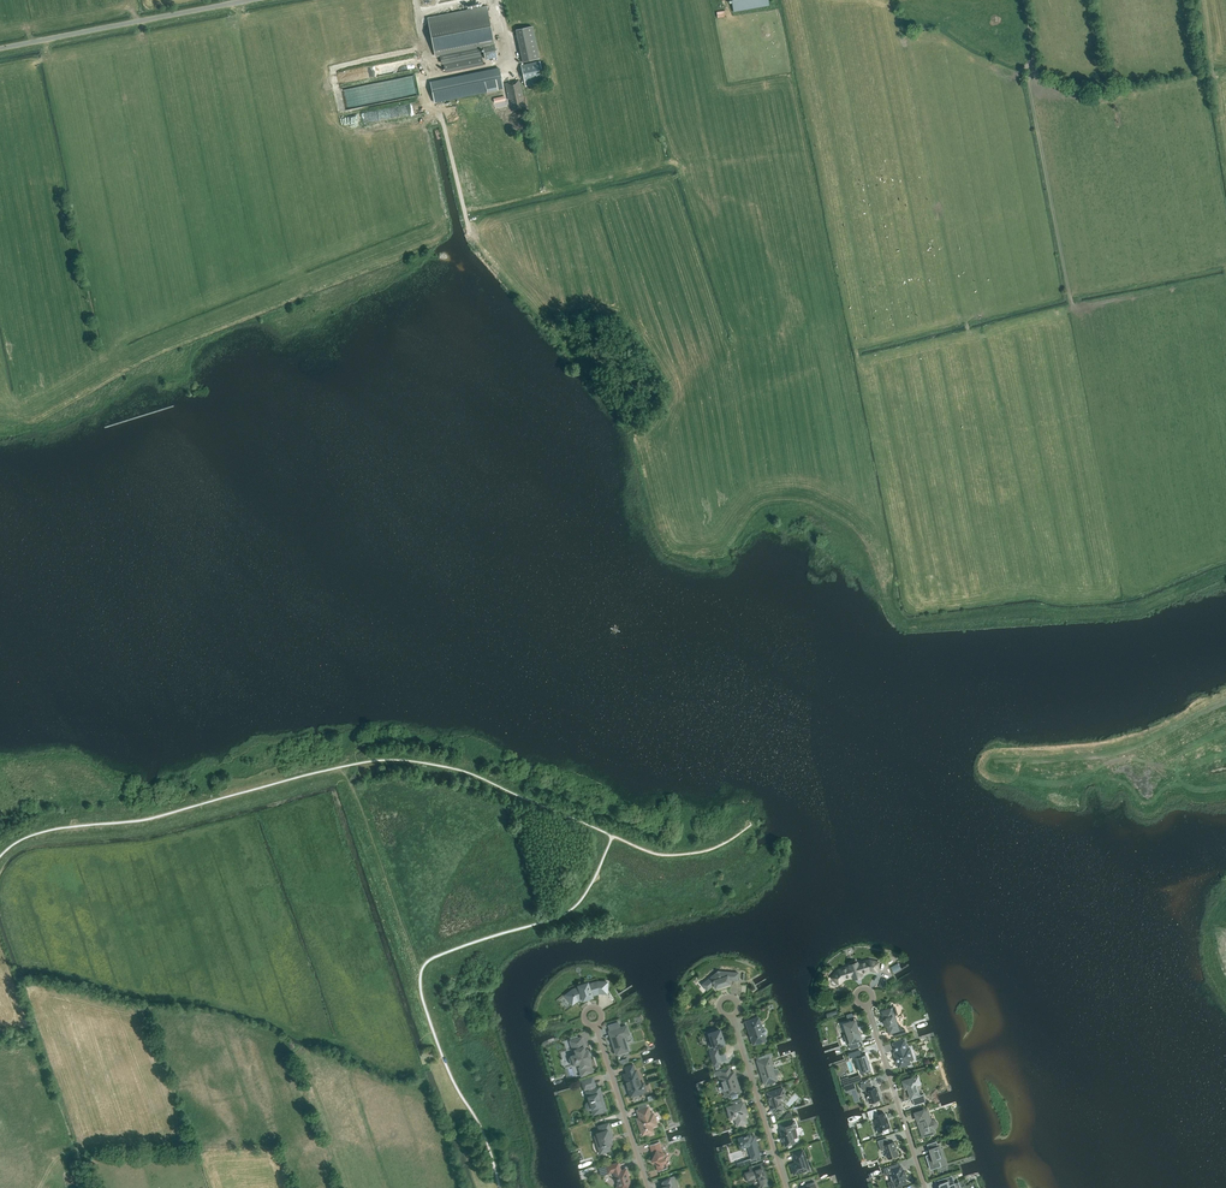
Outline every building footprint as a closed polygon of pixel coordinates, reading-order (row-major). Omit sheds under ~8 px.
[(733,11),(769,5),(768,0),(731,0),(733,11)] [(486,8),(429,19),(436,56),(483,47),(487,58),(496,56),(486,8)] [(523,62),(539,58),(532,26),(516,30),(523,62)] [(470,57),(443,62),(446,73),(483,65),(481,56),(480,52),(469,54),(470,57)] [(526,86),(544,82),(540,61),(521,65),(526,86)] [(451,76),(430,80),(434,100),(503,86),(499,68),(451,77),(451,76)] [(512,110),(524,108),(521,97),(523,97),(519,81),(505,84),(509,100),(510,100),(512,110)] [(366,85),(343,90),(347,109),(370,105),(366,85)] [(861,973),(870,970),(877,971),(879,962),(870,960),(858,964),(857,960),(849,962),(850,966),(838,970),(832,977),(839,984),(844,978),(853,975),(854,978),(862,976),(861,973)] [(730,983),(729,979),(738,980),(738,972),(721,971),(721,972),(718,970),(716,974),(715,973),(702,984),(707,990),(714,984),(715,988),(730,983)] [(607,993),(607,982),(599,981),(599,983),(589,986),(587,983),(578,985),(579,989),(573,991),(572,990),(565,995),(572,1004),(578,1000),(582,998),(583,1000),(592,997),(592,995),(598,993),(607,993)] [(892,1008),(892,1007),(891,1007),(891,1008),(882,1011),(885,1019),(884,1020),(886,1025),(887,1025),(890,1033),(893,1032),(894,1036),(906,1032),(905,1028),(902,1029),(900,1025),(898,1026),(894,1014),(897,1014),(895,1007),(892,1008)] [(764,1029),(763,1029),(762,1029),(758,1018),(746,1022),(753,1044),(765,1040),(763,1034),(764,1034),(766,1033),(766,1032),(766,1030),(765,1029),(764,1029)] [(860,1034),(856,1020),(845,1023),(850,1037),(846,1039),(847,1043),(849,1043),(851,1049),(860,1046),(856,1035),(860,1034)] [(610,1031),(609,1031),(616,1054),(628,1050),(623,1036),(629,1034),(626,1026),(620,1028),(618,1022),(608,1025),(610,1031)] [(724,1044),(720,1029),(715,1031),(715,1030),(714,1030),(713,1029),(712,1029),(711,1030),(710,1031),(710,1032),(709,1033),(711,1041),(711,1042),(710,1042),(710,1043),(710,1044),(710,1045),(711,1046),(712,1046),(713,1046),(713,1047),(724,1044)] [(570,1058),(569,1058),(569,1059),(569,1060),(570,1062),(570,1063),(571,1064),(572,1064),(572,1065),(577,1064),(577,1063),(578,1063),(581,1074),(578,1075),(581,1075),(587,1073),(590,1072),(590,1071),(589,1068),(590,1068),(591,1068),(588,1060),(590,1059),(587,1051),(586,1052),(581,1038),(583,1038),(583,1037),(578,1039),(571,1041),(570,1041),(570,1042),(571,1041),(574,1051),(575,1050),(576,1055),(574,1055),(569,1056),(570,1058)] [(894,1043),(897,1053),(894,1054),(895,1056),(899,1067),(910,1063),(908,1058),(911,1057),(911,1056),(911,1055),(911,1054),(910,1051),(909,1049),(907,1049),(904,1039),(894,1043)] [(722,1063),(718,1049),(709,1051),(713,1066),(714,1066),(715,1066),(718,1065),(722,1063)] [(861,1072),(871,1068),(867,1055),(862,1056),(860,1050),(849,1053),(850,1057),(857,1055),(858,1057),(856,1058),(861,1072)] [(758,1061),(765,1083),(776,1080),(775,1075),(777,1075),(778,1073),(779,1071),(778,1070),(777,1069),(775,1068),(773,1069),(769,1057),(758,1061)] [(639,1078),(638,1078),(635,1071),(633,1064),(624,1067),(626,1074),(624,1074),(627,1082),(625,1082),(627,1088),(628,1088),(631,1095),(633,1095),(633,1096),(638,1094),(638,1093),(644,1091),(643,1091),(646,1090),(643,1083),(641,1084),(639,1078)] [(723,1086),(718,1087),(720,1092),(724,1091),(723,1091),(725,1096),(730,1095),(731,1099),(738,1097),(736,1092),(739,1091),(733,1072),(730,1074),(729,1069),(722,1071),(723,1076),(721,1076),(724,1083),(722,1084),(723,1086)] [(594,1076),(579,1081),(579,1082),(582,1081),(584,1089),(588,1088),(589,1091),(588,1091),(589,1096),(588,1097),(589,1102),(588,1102),(587,1103),(586,1105),(587,1107),(588,1109),(591,1109),(593,1108),(595,1113),(594,1113),(594,1114),(602,1111),(602,1112),(606,1111),(607,1113),(608,1113),(602,1095),(601,1096),(598,1088),(595,1089),(594,1086),(595,1086),(592,1078),(594,1077),(594,1076)] [(907,1086),(911,1098),(912,1098),(915,1105),(926,1101),(924,1093),(920,1095),(916,1085),(921,1084),(918,1076),(903,1081),(905,1086),(907,1086)] [(872,1085),(871,1081),(867,1082),(866,1079),(859,1081),(862,1089),(866,1091),(868,1097),(867,1100),(870,1101),(870,1102),(871,1102),(874,1104),(876,1101),(881,1099),(879,1094),(877,1088),(872,1089),(871,1086),(872,1085)] [(782,1088),(768,1093),(774,1111),(782,1109),(779,1099),(785,1097),(782,1088)] [(747,1114),(743,1102),(727,1107),(731,1119),(735,1117),(737,1125),(747,1122),(744,1114),(747,1114)] [(648,1107),(637,1110),(640,1118),(637,1119),(642,1134),(653,1131),(651,1126),(656,1124),(653,1113),(650,1114),(648,1107)] [(879,1132),(882,1131),(883,1134),(890,1132),(888,1128),(890,1127),(888,1120),(887,1121),(885,1113),(878,1115),(876,1108),(868,1111),(870,1119),(876,1117),(878,1123),(876,1124),(879,1132)] [(929,1118),(930,1117),(927,1109),(916,1112),(923,1136),(935,1132),(933,1128),(935,1127),(937,1126),(937,1124),(936,1122),(935,1121),(933,1121),(930,1121),(929,1118)] [(796,1132),(795,1124),(794,1120),(788,1122),(780,1124),(782,1131),(781,1132),(785,1146),(794,1143),(793,1138),(795,1138),(794,1133),(796,1132)] [(609,1137),(612,1136),(608,1123),(606,1124),(606,1122),(598,1125),(600,1132),(597,1133),(599,1139),(596,1140),(597,1143),(597,1144),(597,1146),(597,1147),(597,1148),(598,1149),(599,1150),(600,1153),(609,1150),(608,1144),(611,1143),(609,1137)] [(759,1156),(756,1145),(757,1145),(754,1136),(751,1137),(750,1135),(739,1138),(742,1147),(748,1145),(749,1149),(750,1148),(752,1153),(751,1154),(752,1158),(759,1156)] [(887,1153),(885,1156),(888,1158),(899,1155),(897,1150),(896,1145),(896,1146),(894,1142),(889,1144),(887,1138),(878,1140),(881,1150),(885,1149),(887,1153)] [(664,1162),(667,1156),(660,1152),(661,1152),(659,1148),(661,1147),(659,1142),(659,1141),(649,1145),(651,1150),(652,1150),(654,1154),(651,1161),(658,1164),(657,1165),(659,1170),(658,1171),(667,1168),(667,1167),(666,1168),(664,1163),(664,1162)] [(931,1154),(927,1156),(931,1169),(941,1166),(939,1160),(944,1159),(939,1145),(938,1146),(936,1142),(928,1144),(930,1149),(929,1149),(931,1154)] [(791,1165),(794,1174),(808,1169),(802,1150),(793,1153),(796,1163),(791,1165)] [(626,1169),(620,1170),(618,1162),(606,1166),(607,1171),(613,1169),(618,1186),(617,1186),(617,1187),(628,1187),(631,1187),(626,1169)] [(745,1173),(748,1180),(748,1181),(750,1182),(751,1182),(752,1182),(753,1181),(754,1180),(753,1178),(758,1177),(761,1187),(769,1185),(762,1163),(750,1167),(751,1171),(745,1173)] [(892,1165),(884,1167),(886,1173),(891,1172),(892,1174),(890,1174),(892,1179),(895,1178),(895,1180),(889,1182),(891,1187),(907,1183),(905,1178),(907,1177),(904,1170),(902,1171),(901,1166),(893,1168),(892,1165)] [(674,1176),(659,1181),(661,1187),(662,1187),(678,1187),(674,1176)] [(955,1183),(953,1183),(950,1176),(939,1179),(941,1187),(939,1187),(956,1187),(955,1183)]
